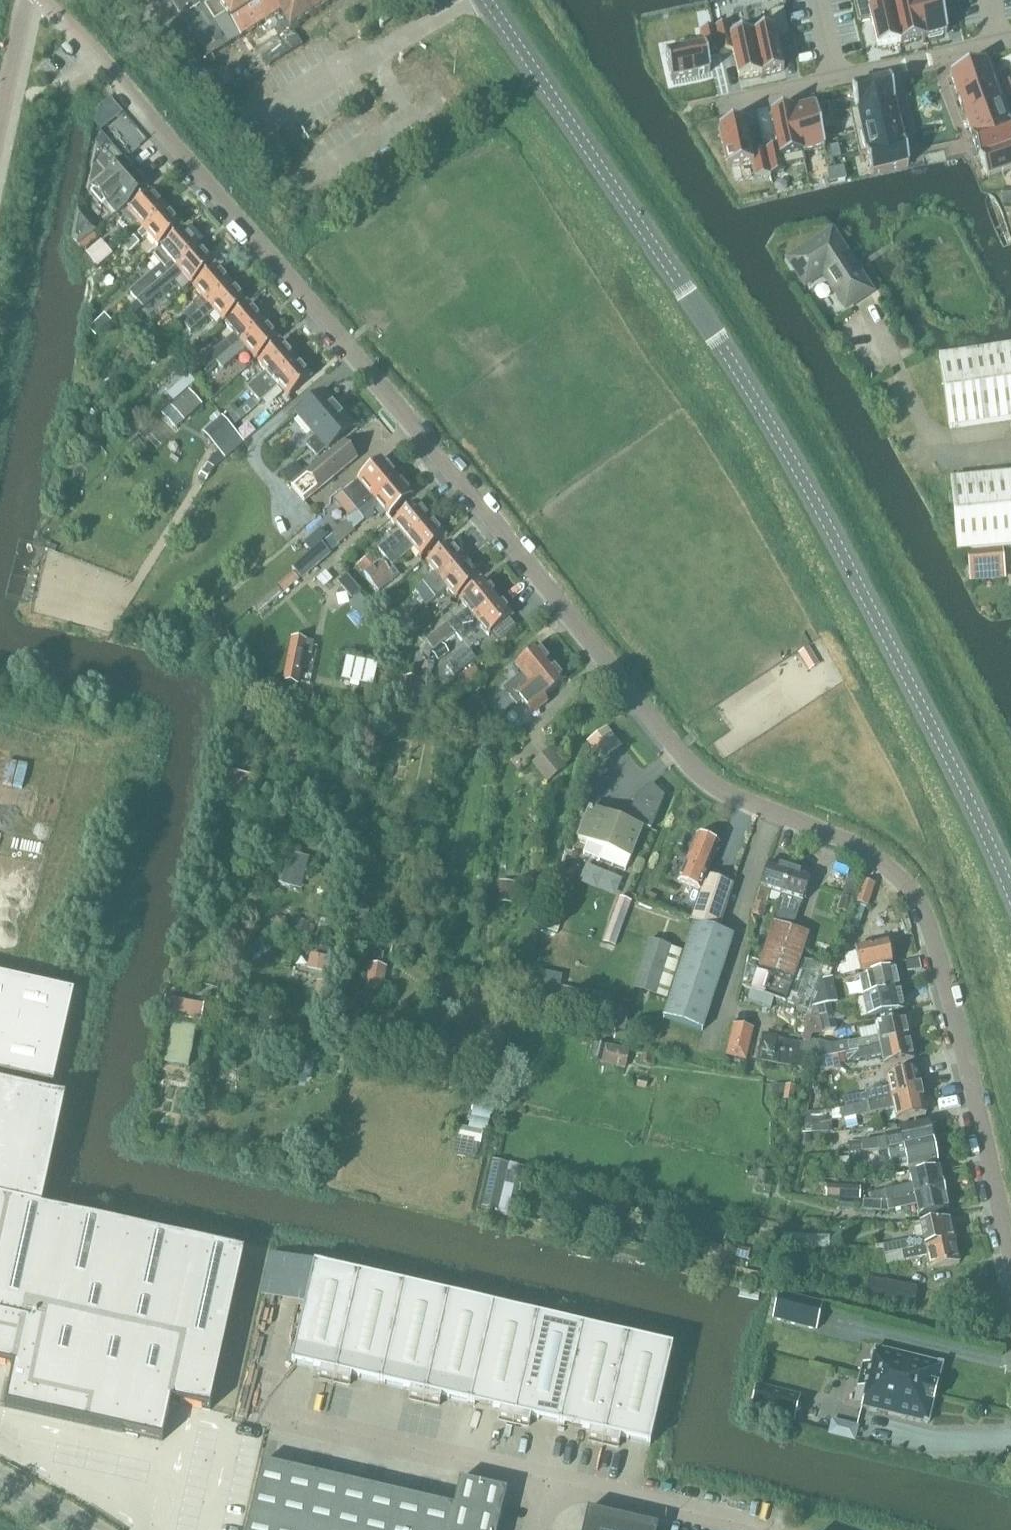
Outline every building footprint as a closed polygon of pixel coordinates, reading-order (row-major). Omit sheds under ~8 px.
[(181,17),(207,59),(229,45),(214,22),(225,14),(240,38),(281,12),(290,26),(331,0),(170,0),(181,17)] [(858,22),(871,19),(878,48),(900,43),(891,1),(892,1),(892,0),(853,0),(858,22)] [(891,1),(900,43),(901,43),(925,38),(925,37),(916,0),(895,0),(892,1),(891,1)] [(925,37),(928,37),(928,38),(943,34),(943,33),(947,32),(941,3),(953,0),(916,0),(925,37)] [(771,18),(750,23),(761,74),(784,69),(777,40),(790,37),(784,8),(770,12),(771,18)] [(728,25),(714,28),(719,53),(732,50),(739,79),(761,74),(750,23),(729,28),(728,25)] [(703,46),(665,54),(671,81),(710,72),(707,56),(719,53),(714,28),(700,31),(703,46)] [(296,36),(263,57),(269,66),(302,45),(296,36)] [(962,70),(950,75),(957,96),(1000,80),(992,59),(985,62),(979,64),(977,60),(961,66),(962,70)] [(228,74),(220,79),(225,88),(233,83),(228,74)] [(889,79),(852,87),(856,109),(894,100),(889,79)] [(957,96),(965,117),(965,116),(1007,101),(1000,80),(957,96)] [(98,107),(94,122),(95,123),(101,130),(123,112),(116,103),(110,97),(98,107)] [(856,109),(849,110),(854,132),(899,122),(894,102),(894,100),(856,109)] [(965,116),(972,136),(971,136),(971,137),(1009,123),(1009,124),(1010,124),(1010,111),(1007,101),(965,116)] [(828,104),(820,105),(823,117),(831,115),(828,104)] [(815,106),(793,111),(802,153),(803,152),(825,147),(815,106)] [(777,147),(764,150),(770,175),(784,171),(783,167),(805,162),(803,152),(802,153),(793,111),(770,115),(777,147)] [(830,116),(822,118),(825,129),(832,128),(830,116)] [(899,122),(854,132),(859,154),(866,153),(904,144),(903,142),(899,122)] [(745,123),(718,129),(727,168),(752,162),(756,178),(770,175),(764,150),(752,153),(745,123)] [(971,137),(979,157),(1010,145),(1010,128),(1009,124),(1009,123),(971,137)] [(904,144),(866,153),(871,174),(909,165),(904,144)] [(979,157),(987,179),(1010,170),(1010,145),(979,157)] [(837,147),(829,149),(831,160),(839,158),(837,147)] [(124,160),(104,177),(92,187),(108,206),(120,195),(127,204),(147,186),(143,181),(142,181),(138,176),(139,176),(138,175),(138,176),(124,160)] [(842,168),(835,169),(837,181),(845,179),(842,168)] [(835,169),(827,171),(830,183),(837,181),(835,169)] [(128,212),(143,229),(167,209),(151,191),(128,212)] [(167,209),(143,229),(136,234),(142,240),(148,235),(158,247),(182,226),(167,209)] [(136,301),(137,300),(199,247),(184,229),(152,257),(160,266),(129,293),(136,301)] [(77,246),(82,252),(100,237),(95,230),(77,246)] [(870,292),(831,233),(789,260),(805,284),(823,272),(846,308),(870,292)] [(133,237),(124,245),(130,252),(139,244),(133,237)] [(96,266),(110,253),(101,243),(86,255),(96,266)] [(214,264),(199,247),(137,300),(143,308),(182,274),(190,285),(214,264)] [(184,315),(189,321),(232,284),(216,267),(193,287),(201,297),(192,305),(193,307),(184,315)] [(223,322),(247,302),(232,284),(189,321),(184,326),(190,333),(214,312),(223,322)] [(225,325),(234,335),(200,364),(207,371),(216,363),(264,322),(249,304),(225,325)] [(279,339),(264,322),(216,363),(222,370),(246,349),(255,360),(279,339)] [(247,388),(254,396),(296,359),(281,342),(258,362),(266,372),(247,388)] [(939,357),(949,428),(1010,419),(1010,347),(939,357)] [(296,359),(254,396),(260,402),(278,386),(288,397),(311,377),(296,359)] [(177,427),(204,402),(190,387),(163,412),(177,427)] [(324,392),(297,415),(315,437),(306,445),(317,457),(326,449),(326,450),(354,427),(324,392)] [(222,413),(204,429),(227,456),(246,440),(222,413)] [(356,459),(343,443),(306,474),(320,490),(356,459)] [(358,481),(336,499),(350,517),(357,512),(398,479),(383,460),(358,481)] [(957,552),(1010,547),(1010,474),(950,480),(957,552)] [(413,497),(398,479),(357,512),(363,520),(379,506),(388,517),(413,497)] [(377,550),(385,559),(432,520),(417,503),(393,523),(400,531),(377,550)] [(357,512),(347,521),(353,529),(364,520),(363,520),(357,512)] [(432,520),(385,559),(392,567),(414,549),(421,557),(446,537),(432,520)] [(347,523),(332,536),(338,543),(354,531),(347,523)] [(322,543),(292,569),(302,579),(331,554),(322,543)] [(423,583),(429,591),(465,560),(451,543),(426,563),(435,573),(423,583)] [(373,554),(357,567),(364,575),(380,562),(373,554)] [(465,560),(429,591),(435,598),(448,588),(456,598),(480,578),(465,560)] [(381,562),(365,576),(373,586),(390,572),(381,562)] [(293,572),(277,585),(284,593),(299,580),(293,572)] [(360,591),(347,576),(339,582),(352,598),(360,591)] [(455,634),(499,599),(485,581),(460,600),(467,610),(449,625),(450,627),(428,644),(433,651),(455,634)] [(373,610),(360,594),(349,604),(362,619),(373,610)] [(513,617),(499,599),(455,634),(462,641),(480,626),(488,637),(513,617)] [(414,603),(398,616),(403,622),(419,609),(414,603)] [(285,680),(298,683),(307,643),(293,640),(285,680)] [(489,706),(493,711),(552,664),(538,647),(515,666),(523,676),(510,687),(505,691),(490,703),(491,704),(489,706)] [(455,675),(464,668),(475,660),(468,649),(446,666),(453,677),(455,675)] [(343,680),(358,682),(361,664),(346,661),(343,680)] [(552,664),(493,711),(497,716),(500,715),(500,716),(515,704),(517,705),(521,702),(532,715),(547,703),(543,699),(565,681),(552,664)] [(464,668),(455,675),(457,680),(477,677),(475,666),(464,668)] [(421,680),(403,677),(398,702),(415,705),(421,680)] [(620,746),(607,728),(588,743),(601,760),(620,746)] [(553,751),(535,765),(547,781),(566,767),(553,751)] [(249,775),(223,770),(219,791),(245,797),(249,775)] [(578,838),(587,842),(583,853),(599,860),(603,848),(629,859),(643,827),(650,830),(663,797),(651,785),(636,798),(626,824),(590,809),(578,838)] [(718,930),(733,885),(706,874),(718,845),(710,841),(709,838),(703,836),(700,838),(697,836),(678,882),(700,890),(689,922),(694,923),(718,930)] [(272,883),(290,887),(298,855),(281,851),(272,883)] [(769,892),(782,896),(791,869),(769,862),(761,888),(759,888),(755,902),(764,905),(769,892)] [(791,869),(782,896),(761,960),(753,987),(788,998),(787,1002),(812,1011),(824,977),(829,979),(833,967),(802,957),(810,932),(788,925),(794,909),(798,910),(801,902),(802,903),(811,875),(791,869)] [(498,903),(515,904),(516,882),(499,881),(498,903)] [(856,902),(867,906),(874,885),(863,881),(856,902)] [(542,929),(557,934),(574,887),(559,882),(542,929)] [(610,937),(620,940),(622,925),(631,902),(620,897),(611,921),(615,923),(610,937)] [(294,930),(307,933),(310,923),(297,920),(294,930)] [(718,930),(694,923),(663,1018),(702,1031),(733,935),(718,930)] [(633,989),(666,999),(681,951),(648,941),(633,989)] [(891,965),(886,942),(856,949),(858,960),(836,965),(832,978),(891,965)] [(310,954),(307,970),(325,974),(329,958),(310,954)] [(369,964),(366,981),(364,991),(389,996),(391,984),(383,982),(387,968),(369,964)] [(861,976),(866,997),(870,996),(898,990),(894,969),(861,976)] [(532,1007),(606,1022),(611,997),(560,986),(562,976),(539,972),(532,1007)] [(53,1086),(74,993),(65,991),(0,977),(0,1074),(53,1086)] [(870,996),(866,997),(870,1018),(875,1017),(903,1011),(898,990),(870,996)] [(204,1004),(165,997),(162,1015),(201,1022),(204,1004)] [(835,1029),(830,1004),(815,1007),(818,1020),(821,1032),(835,1029)] [(821,1032),(818,1020),(807,1018),(803,1041),(810,1042),(811,1034),(821,1032)] [(803,1041),(795,1040),(793,1050),(803,1053),(804,1052),(820,1059),(821,1059),(909,1039),(905,1019),(875,1026),(878,1039),(874,1040),(873,1038),(861,1041),(857,1041),(835,1047),(810,1042),(803,1041)] [(196,1027),(168,1022),(161,1061),(189,1066),(196,1027)] [(756,1026),(734,1022),(728,1054),(749,1059),(756,1026)] [(482,1035),(498,1038),(501,1027),(485,1024),(482,1035)] [(793,1050),(795,1040),(760,1034),(756,1060),(801,1067),(803,1053),(793,1050)] [(914,1058),(909,1039),(821,1059),(823,1069),(882,1056),(884,1065),(914,1058)] [(592,1060),(600,1062),(625,1069),(629,1051),(605,1045),(596,1044),(592,1060)] [(314,1062),(299,1058),(294,1083),(305,1085),(307,1077),(310,1078),(314,1062)] [(833,1074),(819,1077),(821,1087),(835,1084),(881,1073),(880,1063),(833,1074)] [(852,1102),(853,1106),(891,1098),(921,1092),(917,1070),(886,1076),(889,1087),(863,1093),(852,1102)] [(186,1078),(163,1073),(161,1083),(184,1088),(186,1078)] [(28,1204),(42,1207),(66,1098),(61,1097),(0,1083),(0,1198),(28,1204)] [(183,1092),(167,1089),(163,1110),(178,1114),(183,1092)] [(891,1098),(853,1106),(841,1109),(843,1119),(893,1108),(896,1120),(926,1113),(921,1092),(891,1098)] [(491,1111),(473,1107),(471,1116),(489,1120),(491,1111)] [(489,1121),(472,1117),(469,1127),(487,1131),(489,1121)] [(811,1120),(814,1134),(833,1131),(831,1117),(811,1120)] [(874,1151),(874,1153),(904,1147),(932,1141),(928,1121),(899,1127),(901,1135),(884,1140),(872,1143),(862,1143),(862,1141),(849,1142),(849,1144),(835,1144),(835,1153),(849,1152),(862,1151),(874,1151)] [(457,1125),(454,1138),(481,1144),(484,1131),(457,1125)] [(904,1147),(874,1153),(874,1154),(876,1160),(887,1158),(887,1160),(905,1156),(908,1168),(937,1162),(932,1141),(904,1147)] [(855,1154),(855,1166),(872,1165),(871,1153),(855,1154)] [(478,1206),(494,1210),(505,1165),(490,1161),(478,1206)] [(520,1165),(510,1163),(500,1211),(509,1213),(520,1165)] [(871,1194),(872,1201),(885,1202),(943,1189),(939,1169),(910,1175),(913,1185),(871,1194)] [(825,1199),(840,1200),(859,1201),(860,1187),(826,1184),(825,1199)] [(885,1202),(872,1201),(863,1201),(864,1210),(898,1207),(899,1213),(903,1214),(918,1211),(919,1216),(947,1210),(943,1189),(885,1202)] [(5,1365),(13,1367),(10,1381),(9,1385),(5,1406),(123,1432),(162,1440),(171,1402),(190,1406),(210,1410),(210,1409),(245,1252),(42,1207),(28,1204),(0,1198),(0,1364),(5,1365)] [(859,1201),(840,1200),(840,1210),(859,1211),(859,1201)] [(878,1246),(878,1249),(884,1249),(886,1255),(954,1240),(950,1219),(921,1226),(921,1228),(915,1229),(917,1239),(905,1242),(895,1244),(883,1246),(878,1246)] [(784,1246),(829,1248),(830,1235),(785,1233),(784,1246)] [(884,1249),(878,1249),(867,1250),(868,1258),(869,1257),(870,1265),(880,1266),(887,1265),(904,1261),(920,1258),(927,1256),(930,1269),(959,1262),(954,1240),(886,1255),(884,1249)] [(750,1250),(738,1247),(736,1257),(748,1260),(750,1250)] [(314,1265),(315,1262),(276,1253),(271,1252),(261,1295),(305,1305),(314,1265)] [(323,1378),(334,1381),(359,1276),(314,1265),(305,1305),(291,1363),(294,1363),(305,1366),(317,1369),(321,1369),(319,1377),(320,1378),(323,1378)] [(369,1381),(381,1383),(404,1286),(359,1276),(334,1381),(347,1384),(349,1384),(350,1384),(352,1377),(354,1377),(369,1381)] [(869,1279),(866,1300),(914,1309),(918,1286),(869,1279)] [(413,1399),(424,1402),(448,1296),(404,1286),(381,1383),(392,1386),(407,1389),(410,1390),(408,1398),(410,1398),(413,1399)] [(772,1320),(816,1330),(822,1305),(778,1295),(772,1320)] [(460,1402),(470,1404),(493,1307),(448,1296),(424,1402),(437,1405),(439,1405),(440,1405),(441,1397),(444,1398),(460,1402)] [(502,1420),(514,1422),(538,1317),(493,1307),(470,1404),(483,1407),(497,1410),(500,1411),(498,1419),(500,1419),(502,1420)] [(550,1422),(560,1425),(583,1328),(538,1317),(514,1422),(526,1425),(528,1426),(529,1426),(531,1418),(535,1419),(550,1422)] [(592,1441),(603,1443),(628,1338),(583,1328),(560,1425),(571,1428),(587,1431),(589,1432),(588,1440),(589,1440),(592,1441)] [(628,1338),(603,1443),(609,1445),(616,1446),(618,1447),(619,1447),(621,1439),(624,1440),(642,1444),(650,1446),(672,1348),(628,1338)] [(863,1364),(860,1376),(935,1394),(942,1364),(939,1363),(939,1364),(875,1349),(871,1366),(863,1364)] [(935,1394),(860,1376),(858,1388),(865,1389),(861,1407),(925,1422),(925,1423),(928,1423),(935,1394)] [(323,1378),(320,1378),(320,1380),(348,1387),(349,1384),(347,1384),(334,1381),(323,1378)] [(123,1432),(93,1425),(5,1406),(9,1385),(4,1384),(0,1404),(0,1409),(122,1436),(123,1432)] [(750,1411),(794,1421),(800,1396),(756,1386),(750,1411)] [(413,1399),(410,1398),(410,1401),(438,1408),(439,1405),(437,1405),(424,1402),(413,1399)] [(829,1433),(857,1439),(860,1422),(833,1416),(829,1433)] [(502,1420),(500,1419),(499,1422),(528,1429),(528,1426),(526,1425),(514,1422),(502,1420)] [(592,1441),(589,1440),(589,1443),(617,1449),(618,1447),(616,1446),(609,1445),(603,1443),(592,1441)] [(262,1462),(250,1517),(277,1524),(290,1469),(282,1467),(268,1464),(262,1462)] [(277,1524),(304,1529),(317,1475),(313,1474),(296,1470),(290,1469),(277,1524)] [(304,1529),(333,1529),(344,1482),(335,1479),(322,1476),(317,1475),(304,1529)] [(460,1480),(453,1507),(500,1518),(501,1513),(504,1500),(507,1491),(460,1480)] [(333,1529),(362,1529),(372,1488),(367,1487),(351,1483),(344,1482),(333,1529)] [(362,1529),(391,1529),(399,1494),(390,1492),(376,1489),(372,1488),(362,1529)] [(391,1529),(419,1529),(426,1501),(420,1499),(406,1496),(399,1494),(391,1529)] [(419,1529),(448,1529),(453,1507),(446,1505),(430,1502),(426,1501),(419,1529)] [(448,1529),(497,1529),(499,1523),(500,1518),(453,1507),(448,1529)] [(658,1526),(588,1510),(586,1516),(583,1529),(657,1529),(658,1526)] [(247,1529),(276,1529),(277,1524),(250,1517),(247,1529)]
